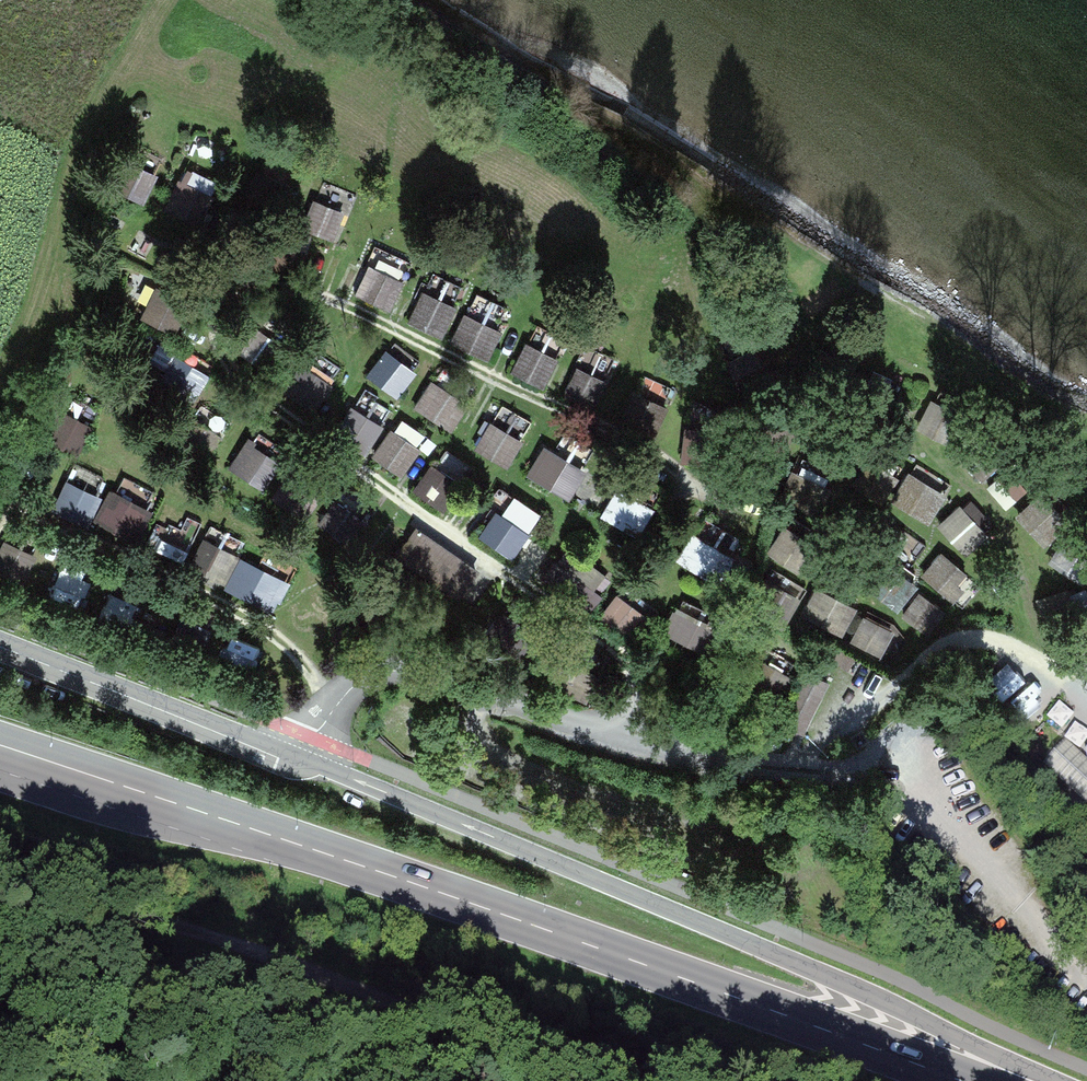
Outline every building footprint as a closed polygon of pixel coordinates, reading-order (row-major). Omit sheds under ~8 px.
[(122,192),(148,198),(156,164),(130,158),(122,192)] [(203,221),(216,183),(180,170),(166,208),(203,221)] [(309,190),(298,223),(335,235),(346,203),(309,190)] [(368,257),(355,289),(392,304),(406,272),(368,257)] [(445,330),(465,280),(432,267),(412,318),(445,330)] [(493,318),(503,298),(479,286),(453,338),(489,356),(505,324),(493,318)] [(543,381),(567,332),(538,318),(514,367),(543,381)] [(240,350),(266,366),(283,338),(257,322),(240,350)] [(564,396),(592,408),(615,352),(587,340),(564,396)] [(401,390),(418,362),(388,343),(370,372),(401,390)] [(302,358),(285,388),(318,407),(335,378),(302,358)] [(414,406),(455,426),(471,394),(430,374),(414,406)] [(920,426),(952,442),(971,403),(939,388),(920,426)] [(72,409),(57,442),(79,453),(95,420),(72,409)] [(476,443),(513,460),(527,428),(490,412),(476,443)] [(395,420),(375,454),(405,472),(425,438),(395,420)] [(956,450),(986,477),(1007,453),(977,427),(956,450)] [(249,438),(232,471),(265,488),(282,455),(249,438)] [(547,438),(528,471),(571,495),(590,462),(547,438)] [(447,503),(463,474),(433,457),(417,485),(447,503)] [(1007,505),(1031,483),(1010,460),(986,482),(1007,505)] [(795,467),(786,492),(823,505),(832,480),(795,467)] [(68,473),(54,505),(90,521),(104,489),(68,473)] [(639,533),(657,502),(619,480),(601,511),(639,533)] [(113,483),(96,516),(137,538),(154,504),(113,483)] [(939,523),(966,552),(992,528),(964,499),(939,523)] [(485,529),(518,545),(531,519),(498,503),(485,529)] [(166,524),(158,550),(186,558),(193,533),(166,524)] [(417,529),(399,555),(457,596),(475,570),(417,529)] [(704,571),(716,539),(693,530),(681,562),(704,571)] [(1086,575),(1086,542),(1065,531),(1050,559),(1086,578),(1086,575)] [(38,554),(0,532),(0,564),(24,578),(38,554)] [(221,542),(206,575),(277,607),(292,573),(221,542)] [(920,573),(953,597),(973,569),(941,545),(920,573)] [(898,608),(922,580),(896,557),(872,585),(898,608)] [(848,631),(858,596),(816,584),(806,618),(848,631)] [(595,615),(627,639),(649,609),(617,585),(595,615)] [(902,615),(933,630),(948,600),(917,585),(902,615)] [(704,648),(718,619),(684,603),(671,633),(704,648)] [(884,652),(897,624),(866,610),(853,638),(884,652)] [(753,644),(760,627),(752,624),(745,641),(753,644)] [(770,658),(761,681),(782,690),(792,667),(770,658)] [(828,681),(805,671),(782,721),(805,731),(828,681)]
